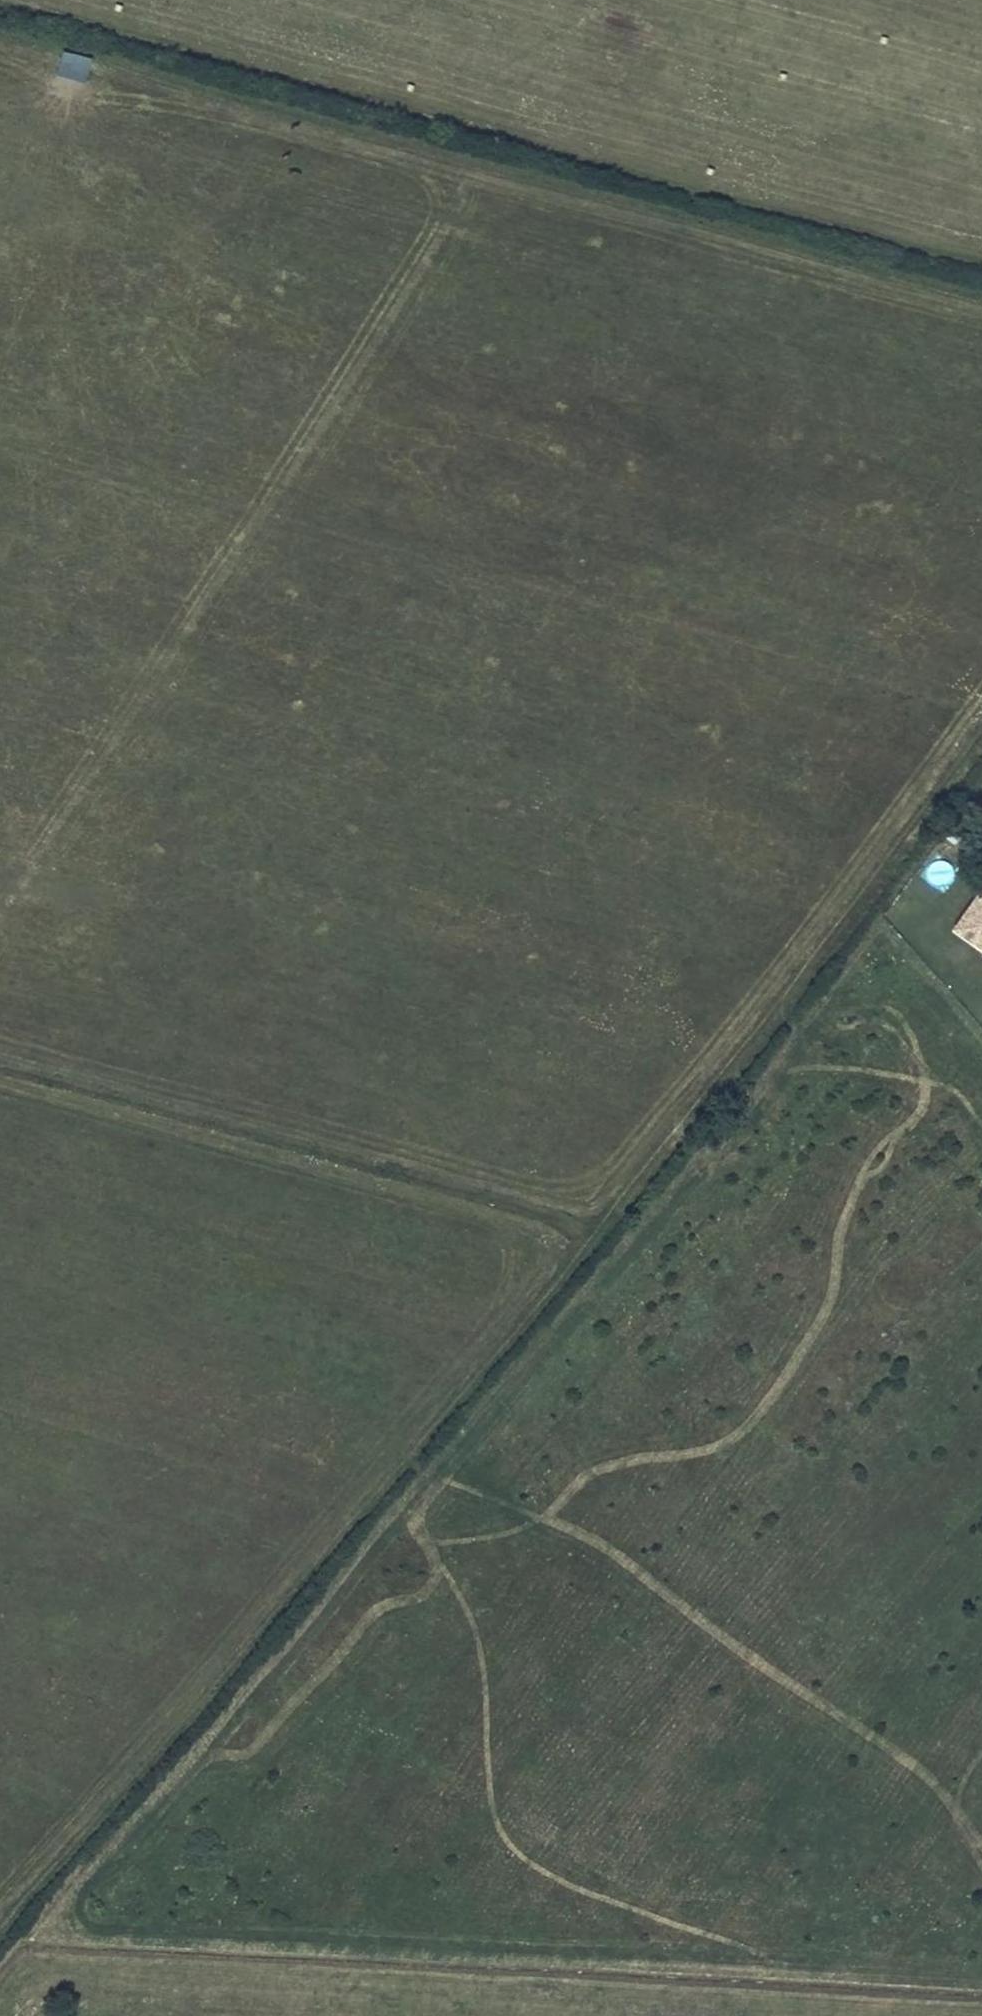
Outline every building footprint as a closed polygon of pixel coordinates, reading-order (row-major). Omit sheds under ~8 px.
[(961,916),(974,926),(965,939),(981,951),(981,887),(961,916)] [(974,926),(961,916),(949,934),(981,957),(981,951),(965,939),(974,926)]
